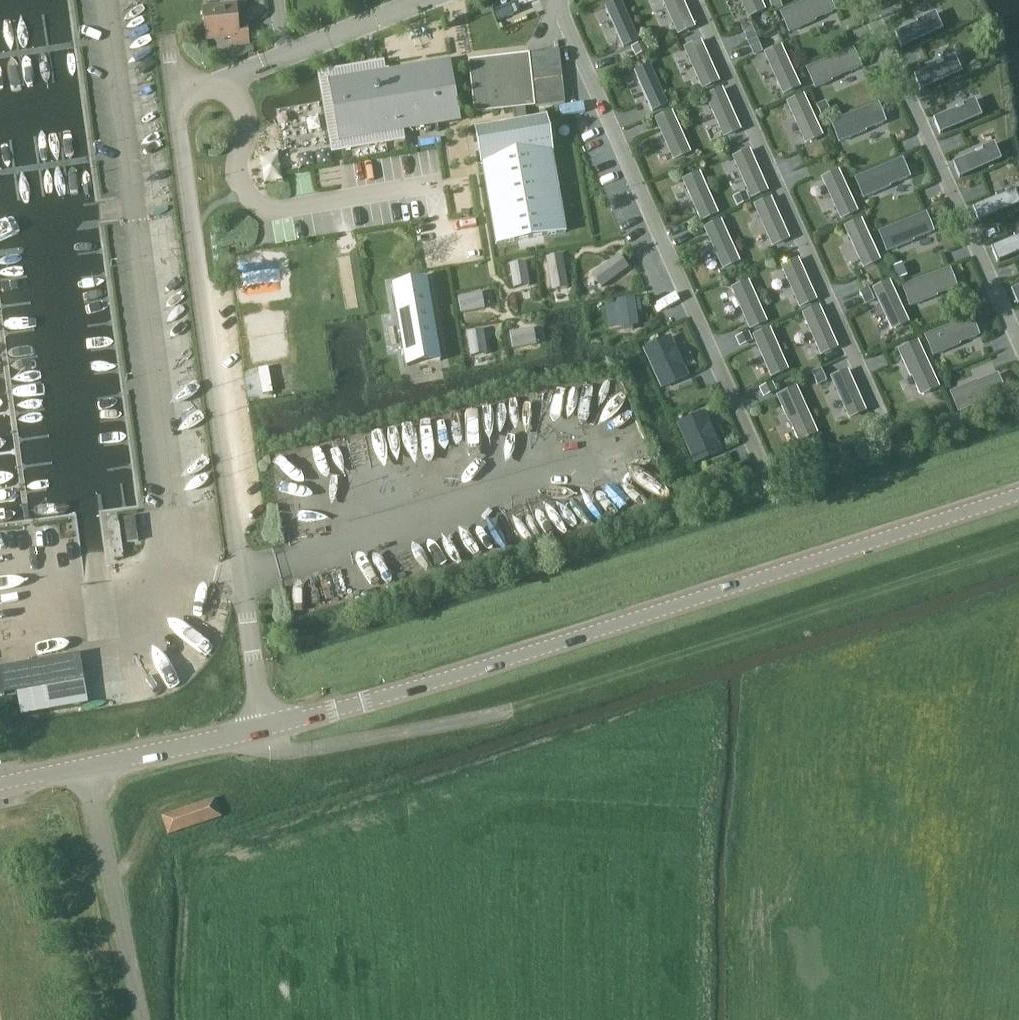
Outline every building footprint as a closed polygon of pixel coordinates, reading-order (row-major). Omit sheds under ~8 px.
[(345,12),(360,7),(358,0),(341,0),(345,12)] [(625,0),(611,0),(606,2),(624,44),(641,36),(625,0)] [(678,33),(693,26),(681,0),(663,0),(678,33)] [(747,18),(764,11),(759,0),(739,0),(747,18)] [(772,10),(780,7),(777,0),(768,0),(772,10)] [(781,14),(790,34),(815,23),(814,21),(833,12),(828,0),(813,0),(781,14)] [(893,17),(928,2),(927,0),(901,0),(888,6),(893,17)] [(240,32),(237,8),(204,13),(208,43),(233,39),(234,46),(251,44),(249,31),(240,32)] [(917,23),(894,33),(901,48),(942,31),(935,14),(916,22),(917,23)] [(750,28),(742,32),(748,44),(756,41),(750,28)] [(698,39),(683,46),(702,88),(717,81),(698,39)] [(792,44),(797,56),(810,51),(806,39),(792,44)] [(756,41),(748,44),(753,56),(761,53),(756,41)] [(644,44),(631,49),(635,57),(647,52),(644,44)] [(780,49),(765,55),(783,94),(797,88),(780,49)] [(851,51),(807,71),(815,89),(831,83),(830,81),(859,68),(851,51)] [(804,69),(816,66),(812,53),(800,56),(804,69)] [(474,111),(534,104),(529,55),(468,62),(474,111)] [(936,66),(913,76),(920,91),(961,73),(954,57),(935,65),(936,66)] [(670,100),(651,59),(635,66),(655,108),(670,100)] [(337,139),(458,118),(448,61),(327,82),(337,139)] [(720,87),(705,94),(724,136),(739,129),(720,87)] [(803,98),(788,105),(805,144),(820,137),(803,98)] [(963,107),(933,119),(939,134),(982,116),(974,100),(962,104),(963,107)] [(879,101),(833,119),(839,136),(886,118),(879,101)] [(824,104),(816,107),(821,118),(829,114),(824,104)] [(692,148),(673,106),(656,114),(674,157),(692,148)] [(546,117),(477,128),(496,243),(565,231),(546,117)] [(983,150),(953,163),(959,178),(1002,160),(994,142),(982,148),(983,150)] [(747,148),(732,155),(751,197),(766,190),(747,148)] [(875,167),(894,161),(892,152),(872,157),(875,167)] [(686,156),(658,163),(662,179),(690,171),(686,156)] [(852,164),(855,175),(872,170),(869,159),(852,164)] [(900,162),(856,180),(864,199),(889,189),(888,186),(907,178),(900,162)] [(719,209),(701,168),(684,176),(702,218),(719,209)] [(837,174),(822,181),(840,220),(855,213),(837,174)] [(973,207),(980,221),(1018,205),(1018,199),(1014,187),(1002,192),(1004,195),(973,207)] [(746,194),(733,200),(737,208),(749,203),(746,194)] [(769,197),(753,203),(772,245),(788,238),(769,197)] [(741,256),(723,217),(705,225),(723,266),(741,256)] [(924,217),(880,234),(887,253),(913,243),(912,240),(931,233),(924,217)] [(860,223),(845,230),(863,268),(877,261),(860,223)] [(991,247),(997,262),(1018,252),(1018,236),(991,247)] [(633,239),(599,249),(603,261),(637,251),(633,239)] [(475,263),(475,248),(429,250),(430,265),(475,263)] [(560,255),(546,257),(552,291),(566,288),(560,255)] [(620,256),(592,276),(601,288),(628,268),(620,256)] [(795,258),(780,265),(799,307),(815,300),(795,258)] [(262,262),(237,269),(241,285),(266,278),(262,262)] [(524,263),(510,265),(513,288),(527,286),(524,263)] [(902,264),(894,268),(898,279),(906,275),(902,264)] [(455,277),(454,266),(435,267),(435,278),(455,277)] [(948,272),(903,289),(910,308),(936,298),(935,295),(954,288),(948,272)] [(769,318),(750,277),(733,286),(751,327),(769,318)] [(426,279),(392,285),(406,366),(440,360),(426,279)] [(888,283),(872,291),(891,330),(907,323),(888,283)] [(1011,291),(1017,305),(1018,304),(1018,287),(1011,291)] [(868,290),(860,294),(865,304),(873,301),(868,290)] [(484,300),(488,317),(536,307),(533,293),(514,296),(514,294),(484,300)] [(482,294),(458,299),(461,312),(485,308),(482,294)] [(633,301),(617,302),(621,330),(636,328),(635,314),(639,314),(637,302),(633,303),(633,301)] [(283,305),(239,306),(239,323),(283,323),(283,305)] [(817,305),(802,312),(821,354),(836,347),(817,305)] [(970,320),(925,338),(933,357),(959,347),(958,344),(977,337),(970,320)] [(790,365),(772,324),(755,333),(772,374),(790,365)] [(481,331),(467,333),(471,357),(485,355),(481,331)] [(533,331),(510,335),(512,348),(536,344),(533,331)] [(746,335),(736,339),(740,347),(750,342),(746,335)] [(670,336),(642,349),(661,389),(688,376),(670,336)] [(915,344),(899,351),(920,394),(935,386),(915,344)] [(846,369),(830,376),(850,417),(865,410),(846,369)] [(820,370),(812,374),(817,385),(825,381),(820,370)] [(998,374),(956,391),(965,413),(1007,395),(998,374)] [(600,402),(620,398),(616,378),(581,385),(589,422),(603,419),(600,402)] [(771,384),(760,389),(764,397),(775,392),(771,384)] [(797,386),(780,393),(799,435),(816,427),(797,386)] [(704,412),(676,424),(694,464),(722,451),(704,412)] [(456,429),(463,471),(488,466),(480,425),(456,429)] [(12,553),(28,538),(19,527),(2,542),(12,553)] [(0,669),(0,676),(4,696),(78,682),(73,655),(10,667),(0,669)] [(103,665),(113,699),(124,696),(115,662),(103,665)] [(214,798),(161,816),(166,836),(220,818),(214,798)]
